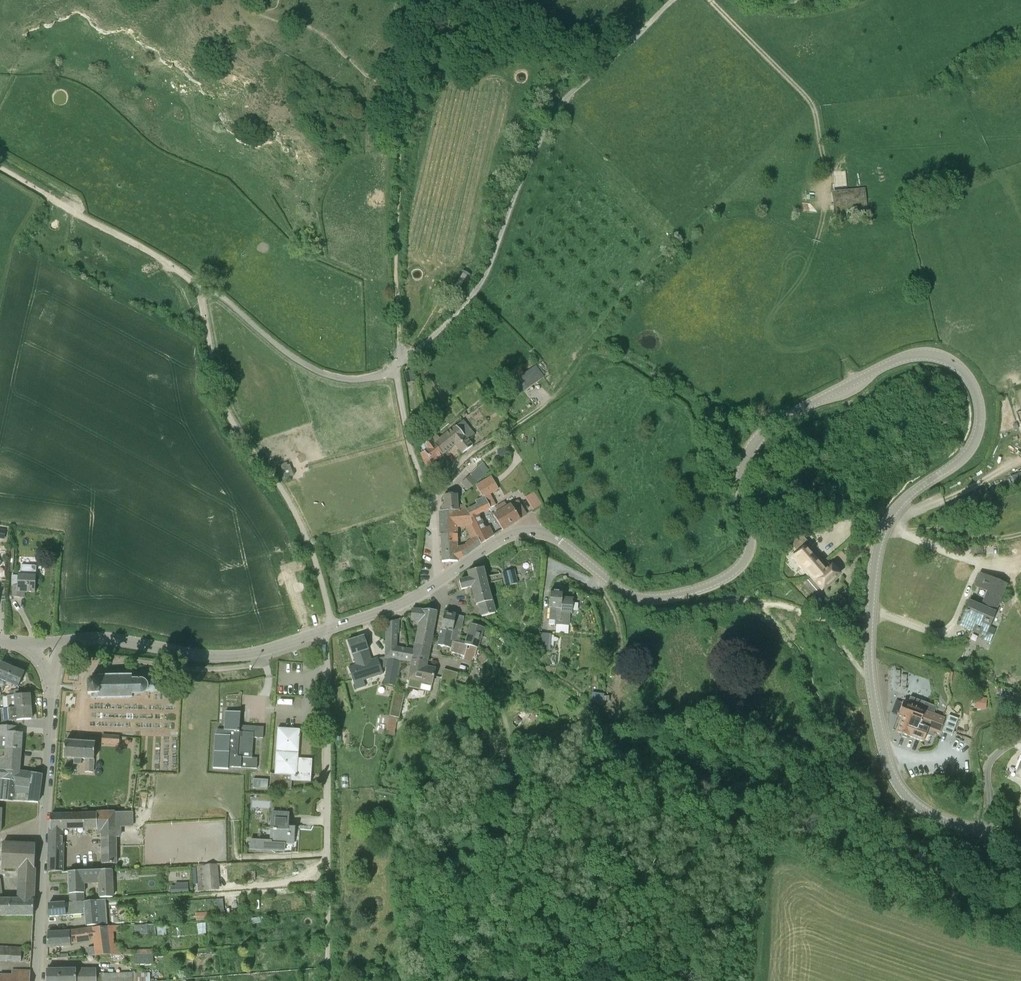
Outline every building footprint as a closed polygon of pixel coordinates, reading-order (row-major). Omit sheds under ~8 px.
[(859,203),(858,194),(834,197),(835,206),(859,203)] [(451,287),(460,292),(470,275),(461,270),(451,287)] [(523,374),(521,372),(518,368),(511,374),(514,378),(515,380),(523,391),(544,377),(536,365),(523,374)] [(415,381),(413,370),(404,372),(407,383),(415,381)] [(440,438),(438,436),(436,432),(430,436),(433,440),(432,440),(431,441),(442,455),(455,444),(463,453),(473,446),(468,439),(474,435),(463,421),(442,438),(441,437),(440,438)] [(435,460),(442,455),(431,441),(432,440),(429,436),(419,444),(424,451),(421,454),(431,478),(440,474),(435,460)] [(507,454),(504,448),(497,453),(501,458),(507,454)] [(282,462),(285,476),(293,474),(290,460),(282,462)] [(1020,479),(1020,473),(1011,477),(1013,482),(1020,479)] [(477,483),(470,475),(461,483),(468,491),(477,483)] [(466,555),(493,537),(488,527),(486,529),(478,514),(491,508),(491,507),(496,505),(490,494),(499,489),(491,476),(475,485),(482,497),(475,501),(477,504),(467,509),(464,503),(462,504),(462,510),(457,510),(459,528),(466,527),(471,539),(465,543),(466,544),(466,555)] [(533,508),(542,503),(535,490),(526,495),(533,508)] [(835,502),(828,493),(815,503),(821,512),(835,502)] [(454,510),(457,510),(462,510),(462,504),(458,505),(458,494),(444,495),(443,505),(442,505),(441,511),(454,510)] [(526,515),(526,514),(517,500),(508,506),(505,502),(496,508),(499,511),(493,514),(503,530),(520,519),(526,515)] [(454,510),(441,511),(441,513),(442,513),(441,520),(440,520),(440,523),(441,545),(458,544),(457,528),(459,528),(457,510),(454,510)] [(810,575),(810,576),(825,562),(824,562),(801,535),(791,544),(798,552),(791,558),(808,577),(810,575)] [(458,544),(441,545),(442,562),(458,561),(457,558),(460,558),(460,546),(458,546),(458,544)] [(821,589),(839,574),(839,573),(832,565),(831,565),(832,565),(831,566),(826,561),(824,562),(825,562),(810,576),(821,589)] [(36,577),(36,566),(21,565),(21,576),(12,575),(11,585),(13,585),(13,597),(21,597),(21,592),(35,592),(36,577)] [(496,613),(489,590),(483,568),(468,572),(469,578),(459,581),(461,590),(471,587),(473,594),(476,605),(479,605),(482,616),(496,613)] [(506,586),(518,583),(515,570),(502,573),(506,586)] [(968,601),(959,625),(968,629),(969,626),(977,629),(976,630),(978,631),(979,629),(987,633),(996,612),(993,611),(1005,583),(980,573),(974,586),(988,592),(982,606),(968,601)] [(573,598),(562,598),(562,592),(557,591),(556,590),(553,590),(552,591),(550,591),(549,608),(550,608),(549,623),(569,625),(570,613),(572,613),(573,598)] [(835,609),(841,614),(850,602),(844,597),(835,609)] [(415,645),(429,648),(437,611),(412,610),(411,618),(420,620),(415,645)] [(477,647),(470,645),(469,650),(466,649),(467,644),(451,640),(454,623),(456,614),(444,612),(438,644),(451,647),(450,651),(465,654),(464,659),(472,661),(473,658),(474,659),(477,647)] [(400,661),(409,662),(411,663),(414,650),(396,647),(397,634),(399,634),(399,619),(387,623),(386,654),(386,657),(388,658),(388,659),(400,661)] [(451,640),(467,644),(470,645),(477,647),(478,647),(484,627),(483,627),(484,623),(473,621),(472,624),(471,624),(467,641),(459,639),(462,625),(454,623),(451,640)] [(549,633),(540,633),(538,648),(548,649),(549,633)] [(378,658),(371,660),(368,650),(367,645),(364,636),(348,641),(352,654),(352,655),(353,655),(356,665),(348,668),(353,682),(383,672),(378,658)] [(646,654),(646,647),(646,645),(633,644),(633,653),(646,654)] [(414,650),(411,663),(410,670),(407,685),(421,688),(423,682),(432,683),(436,668),(426,665),(429,648),(415,645),(414,650)] [(483,653),(489,659),(491,661),(496,657),(487,648),(482,652),(483,653)] [(483,653),(477,658),(483,664),(489,659),(483,653)] [(400,661),(388,659),(384,684),(396,686),(396,685),(400,661)] [(1,663),(0,664),(0,678),(7,681),(12,668),(5,665),(5,664),(5,665),(3,664),(3,663),(3,664),(1,663)] [(12,668),(7,681),(18,687),(24,673),(22,672),(20,671),(12,668)] [(444,669),(440,682),(455,686),(459,673),(444,669)] [(132,681),(132,680),(130,680),(130,681),(125,681),(125,680),(124,681),(119,681),(118,681),(113,681),(112,681),(107,681),(105,681),(101,681),(99,681),(98,681),(92,681),(92,686),(88,686),(88,699),(92,699),(92,703),(99,703),(100,703),(101,703),(106,703),(107,703),(112,703),(114,703),(118,702),(118,703),(120,703),(120,702),(124,702),(124,703),(126,702),(131,702),(132,702),(133,702),(133,699),(139,699),(140,699),(142,698),(143,698),(145,697),(146,697),(147,696),(158,696),(158,686),(146,686),(145,685),(143,684),(142,684),(141,684),(140,684),(138,684),(132,684),(132,681)] [(8,708),(31,707),(30,694),(19,695),(19,690),(14,690),(14,691),(14,695),(10,695),(7,696),(8,708)] [(404,695),(394,692),(389,715),(399,717),(404,695)] [(604,697),(604,694),(592,692),(591,703),(604,708),(604,703),(604,697)] [(987,698),(975,697),(974,709),(986,710),(987,698)] [(610,701),(611,713),(611,715),(619,714),(618,704),(618,701),(610,701)] [(940,733),(941,728),(945,718),(933,714),(935,708),(925,704),(923,710),(903,703),(898,715),(901,717),(896,732),(903,734),(902,736),(907,738),(907,736),(923,742),(928,729),(940,733)] [(13,721),(32,719),(31,707),(8,708),(9,716),(9,721),(13,721)] [(254,758),(253,758),(254,737),(257,738),(258,727),(240,725),(240,712),(231,712),(230,730),(223,730),(222,735),(221,735),(219,769),(228,769),(229,756),(241,757),(241,767),(257,769),(257,762),(254,762),(254,758)] [(949,715),(942,732),(952,736),(958,719),(949,715)] [(16,726),(0,725),(0,735),(5,735),(5,748),(5,749),(21,750),(22,733),(15,732),(16,727),(16,726)] [(550,734),(547,731),(545,730),(541,726),(531,738),(535,741),(539,746),(550,734)] [(312,761),(298,760),(299,737),(300,737),(300,736),(299,736),(300,729),(278,728),(275,774),(271,774),(271,773),(270,781),(270,789),(290,790),(291,781),(311,782),(312,761)] [(102,735),(102,742),(119,743),(119,735),(102,735)] [(81,765),(82,759),(85,759),(84,770),(84,772),(94,773),(94,771),(95,743),(65,741),(64,758),(74,758),(74,764),(81,765)] [(5,749),(4,756),(0,756),(0,760),(0,778),(1,778),(18,778),(17,782),(31,784),(30,794),(39,795),(42,775),(20,772),(21,750),(5,749)] [(524,773),(517,763),(510,768),(517,778),(524,773)] [(39,795),(30,794),(31,784),(17,782),(18,778),(1,778),(0,784),(0,800),(13,800),(28,801),(38,803),(39,795)] [(270,789),(270,781),(256,780),(255,789),(270,790),(270,789)] [(250,849),(274,850),(284,851),(284,844),(293,844),(294,827),(288,827),(289,813),(270,812),(269,840),(250,839),(250,849)] [(117,863),(117,837),(115,837),(115,813),(97,814),(97,829),(97,835),(101,835),(101,864),(117,863)] [(97,814),(51,815),(50,815),(50,831),(65,831),(97,829),(97,814)] [(64,871),(65,831),(50,831),(49,850),(49,872),(64,871)] [(395,841),(399,842),(402,842),(403,832),(399,832),(396,832),(395,841)] [(35,844),(3,843),(1,868),(19,868),(18,899),(2,899),(0,883),(0,915),(33,915),(34,895),(35,844)] [(220,889),(218,863),(195,865),(197,891),(220,889)] [(112,870),(68,872),(69,902),(83,901),(82,891),(84,891),(83,882),(99,881),(100,896),(113,896),(112,870)] [(171,893),(189,892),(189,883),(174,883),(175,886),(171,886),(171,893)] [(69,902),(48,904),(49,917),(66,915),(83,914),(83,908),(86,908),(87,925),(98,924),(97,905),(107,904),(106,899),(83,901),(69,902)] [(214,900),(215,912),(224,911),(223,899),(214,900)] [(197,914),(197,921),(212,921),(212,913),(197,914)] [(147,934),(147,925),(138,925),(138,934),(147,934)] [(94,947),(88,948),(87,948),(88,954),(122,953),(121,947),(116,948),(114,931),(120,930),(120,926),(70,931),(48,933),(47,946),(47,948),(95,941),(94,947)] [(166,935),(166,926),(158,926),(158,935),(166,935)] [(22,949),(0,948),(0,961),(21,962),(22,949)] [(135,966),(146,966),(145,956),(135,957),(135,966)] [(95,974),(95,972),(46,970),(46,980),(95,980),(95,974)]
